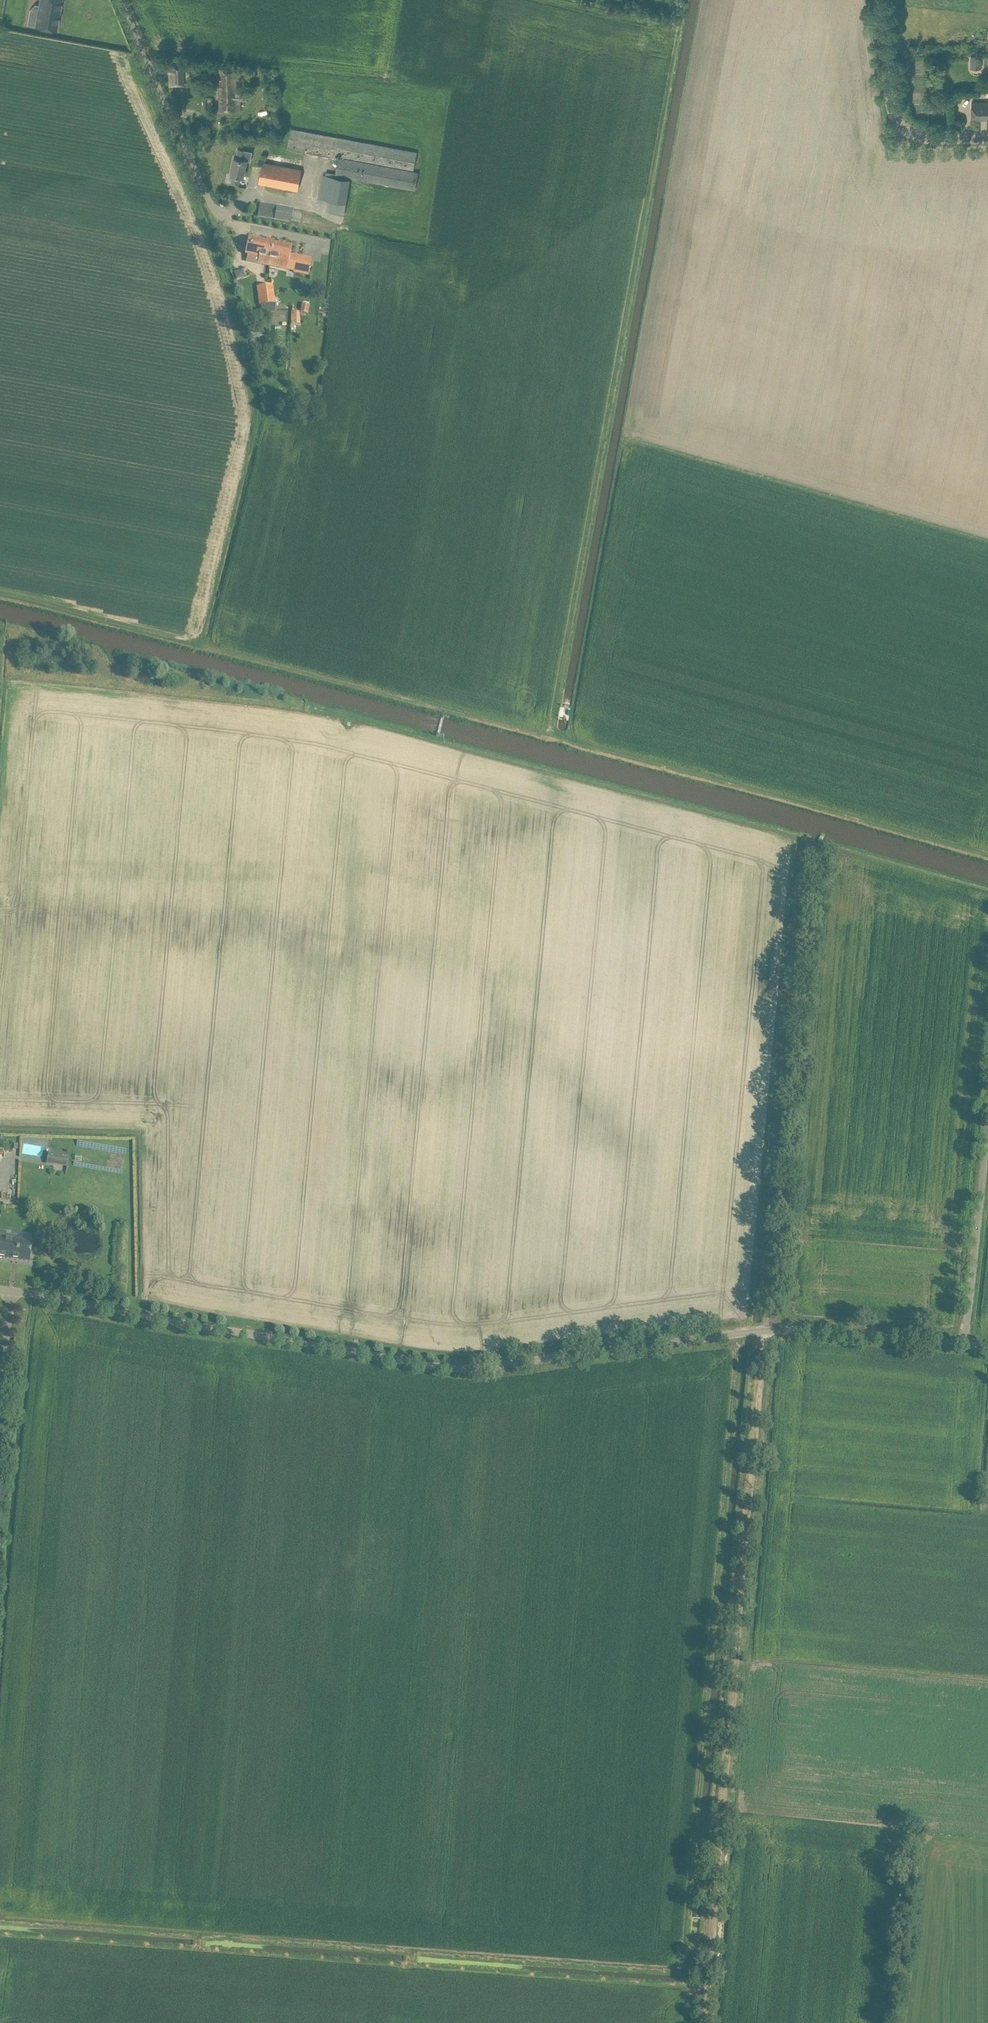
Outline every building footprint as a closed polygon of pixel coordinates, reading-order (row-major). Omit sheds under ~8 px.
[(63,0),(38,0),(34,24),(58,30),(63,0)] [(185,70),(185,61),(170,61),(170,65),(169,65),(169,71),(170,71),(170,79),(183,79),(182,70),(185,70)] [(220,88),(221,111),(242,110),(242,100),(248,100),(247,90),(241,90),(241,72),(234,72),(234,69),(220,68),(221,86),(220,88)] [(986,102),(972,102),(972,120),(981,120),(981,118),(987,118),(986,102)] [(338,154),(415,168),(418,151),(292,129),(289,149),(337,158),(338,154)] [(253,151),(238,148),(236,158),(234,157),(231,174),(233,174),(232,182),(239,184),(241,176),(244,176),(247,160),(251,160),(253,151)] [(337,174),(363,179),(417,189),(420,172),(340,158),(337,174)] [(259,182),(269,184),(300,189),(303,170),(263,162),(259,182)] [(345,214),(349,186),(350,178),(324,174),(319,198),(331,200),(329,212),(345,214)] [(260,204),(258,216),(291,222),(293,210),(260,204)] [(265,265),(268,266),(272,248),(273,242),(248,237),(245,254),(259,257),(258,264),(265,265)] [(272,248),(268,266),(295,271),(295,273),(308,276),(312,259),(290,255),(292,246),(273,242),(272,248)] [(259,287),(262,305),(275,303),(273,285),(259,287)] [(275,303),(262,305),(263,312),(276,311),(275,305),(275,303)] [(302,303),(300,312),(308,314),(310,305),(302,303)] [(300,324),(300,311),(292,311),(292,324),(300,324)] [(48,1152),(46,1164),(68,1167),(69,1155),(48,1152)] [(32,1242),(16,1239),(16,1236),(0,1234),(0,1258),(29,1261),(31,1251),(32,1242)]
